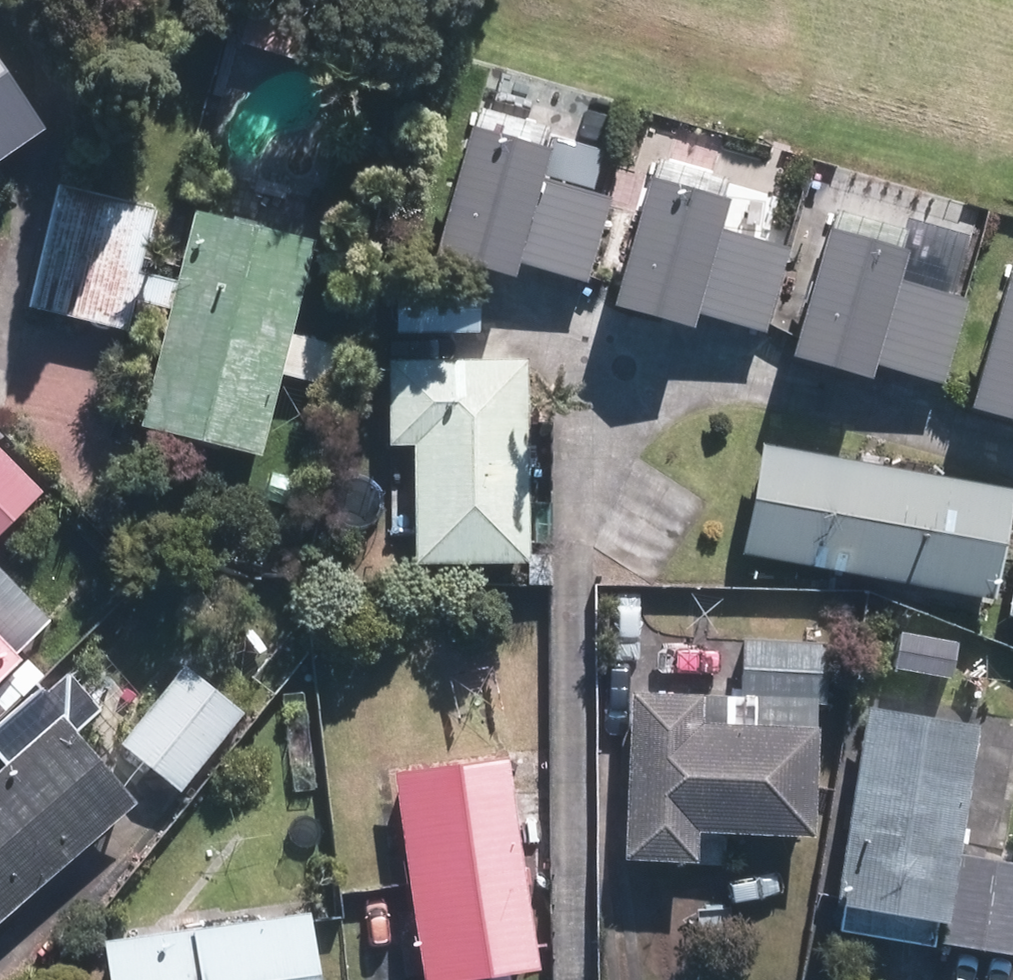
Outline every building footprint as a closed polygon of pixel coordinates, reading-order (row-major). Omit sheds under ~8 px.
[(51,125),(0,48),(0,160),(51,125)] [(583,274),(605,196),(536,177),(550,128),(479,109),(441,246),(512,265),(515,255),(583,274)] [(763,329),(785,249),(716,230),(730,183),(659,163),(621,300),(692,319),(694,310),(763,329)] [(136,327),(164,204),(67,182),(37,304),(127,325),(136,327)] [(317,376),(328,334),(298,328),(316,259),(323,235),(205,205),(152,416),(152,419),(268,449),(269,446),(288,368),(317,376)] [(939,379),(962,301),(893,282),(907,234),(836,215),(798,352),(868,371),(872,360),(939,379)] [(976,399),(1012,409),(1012,269),(976,399)] [(402,333),(479,333),(480,333),(480,287),(403,285),(402,333)] [(534,563),(528,368),(528,359),(480,359),(394,362),(396,445),(415,444),(419,567),(534,563)] [(759,441),(739,550),(996,596),(1012,503),(1012,487),(759,441)] [(0,442),(0,537),(47,491),(0,442)] [(0,627),(0,718),(45,674),(0,627)] [(899,629),(895,661),(959,670),(963,639),(899,629)] [(812,842),(825,648),(737,642),(734,700),(631,693),(619,859),(693,865),(695,834),(812,842)] [(184,786),(249,706),(190,659),(126,739),(184,786)] [(101,705),(68,667),(47,685),(42,680),(0,719),(0,747),(9,756),(0,764),(0,914),(140,793),(80,722),(101,705)] [(836,926),(1012,951),(1012,860),(964,853),(984,719),(868,702),(836,926)] [(398,768),(423,979),(446,979),(540,969),(514,754),(398,768)] [(103,940),(109,979),(323,979),(313,910),(103,940)]
